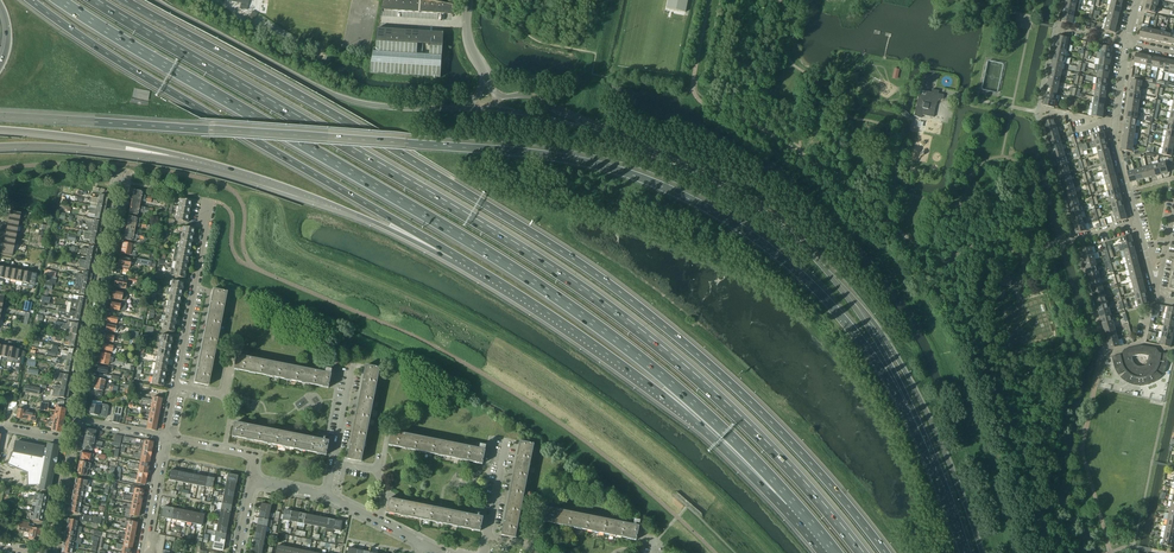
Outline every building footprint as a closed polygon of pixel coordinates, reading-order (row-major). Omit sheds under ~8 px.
[(227,1),(240,3),(239,9),(247,10),(249,0),(227,0),(227,1)] [(381,10),(382,10),(382,9),(453,14),(453,5),(427,0),(383,0),(383,1),(381,10)] [(688,0),(668,0),(667,8),(685,12),(688,0)] [(1080,5),(1066,2),(1064,8),(1075,11),(1078,11),(1080,5)] [(1121,8),(1111,5),(1109,11),(1119,14),(1121,8)] [(1157,7),(1147,5),(1145,11),(1155,14),(1157,7)] [(1075,11),(1064,8),(1063,15),(1074,17),(1075,11)] [(1119,14),(1109,11),(1108,18),(1118,20),(1119,14)] [(1077,18),(1074,17),(1063,15),(1062,21),(1076,24),(1077,18)] [(1118,20),(1108,18),(1106,24),(1116,26),(1118,20)] [(1116,26),(1106,24),(1104,30),(1115,33),(1116,26)] [(1148,29),(1142,27),(1139,37),(1146,38),(1148,29)] [(371,62),(370,73),(440,78),(441,67),(442,57),(442,47),(443,33),(429,32),(428,46),(430,46),(430,50),(429,56),(422,55),(423,43),(424,32),(418,32),(378,29),(379,28),(378,28),(375,41),(376,41),(376,48),(374,48),(373,54),(371,61),(371,62)] [(1158,41),(1160,31),(1154,30),(1152,40),(1158,41)] [(1166,33),(1160,31),(1158,41),(1164,42),(1166,33)] [(1069,38),(1058,36),(1057,42),(1067,45),(1069,38)] [(1067,45),(1057,42),(1056,49),(1066,51),(1067,45)] [(1112,47),(1102,46),(1101,53),(1111,54),(1112,47)] [(1066,51),(1056,49),(1054,55),(1065,57),(1066,51)] [(1142,55),(1136,53),(1134,63),(1140,64),(1142,55)] [(1065,57),(1054,55),(1053,61),(1063,63),(1065,57)] [(1148,56),(1142,55),(1140,64),(1146,65),(1148,56)] [(1160,58),(1154,57),(1152,67),(1158,68),(1160,58)] [(1172,61),(1166,60),(1164,69),(1163,72),(1169,73),(1172,61)] [(1063,63),(1053,61),(1052,68),(1062,70),(1063,63)] [(1062,70),(1052,68),(1050,74),(1061,76),(1062,70)] [(1061,76),(1050,74),(1049,80),(1059,82),(1061,76)] [(1059,82),(1049,80),(1048,86),(1058,89),(1059,82)] [(1142,81),(1132,80),(1131,87),(1141,88),(1142,81)] [(1058,89),(1048,86),(1046,93),(1057,95),(1058,89)] [(133,98),(149,100),(150,90),(134,88),(133,98)] [(926,91),(925,96),(918,95),(914,116),(921,118),(921,115),(933,118),(936,105),(935,105),(935,103),(943,99),(943,95),(938,94),(939,91),(932,89),(931,92),(926,91)] [(1057,95),(1046,93),(1045,99),(1055,101),(1057,95)] [(1055,101),(1045,99),(1043,106),(1054,108),(1055,101)] [(1103,111),(1093,110),(1092,117),(1102,118),(1103,111)] [(1054,119),(1045,122),(1044,122),(1046,129),(1056,126),(1054,119)] [(1056,126),(1046,129),(1048,135),(1058,132),(1056,126)] [(1058,132),(1048,135),(1049,141),(1060,138),(1058,132)] [(1104,132),(1101,132),(1093,134),(1095,141),(1105,138),(1104,132)] [(1060,138),(1049,141),(1051,147),(1062,144),(1060,138)] [(1105,138),(1095,141),(1097,147),(1107,144),(1105,138)] [(1165,142),(1163,148),(1173,150),(1173,146),(1173,145),(1165,142)] [(1062,144),(1051,147),(1053,153),(1063,150),(1062,144)] [(1107,144),(1097,147),(1098,153),(1109,151),(1107,144)] [(1133,145),(1123,144),(1122,151),(1132,152),(1133,145)] [(1173,150),(1163,148),(1162,155),(1172,157),(1173,150)] [(1063,150),(1053,153),(1055,160),(1065,157),(1063,150)] [(1109,151),(1098,153),(1100,159),(1110,157),(1109,151)] [(1065,157),(1055,160),(1057,166),(1067,163),(1065,157)] [(1110,157),(1100,159),(1102,166),(1112,163),(1110,157)] [(1165,162),(1159,164),(1162,174),(1168,173),(1165,162)] [(1067,163),(1057,166),(1058,172),(1069,169),(1067,163)] [(1112,163),(1102,166),(1103,172),(1113,169),(1112,163)] [(1159,164),(1153,166),(1155,176),(1162,174),(1159,164)] [(1153,166),(1146,167),(1149,178),(1155,176),(1153,166)] [(1146,167),(1140,169),(1143,179),(1149,178),(1146,167)] [(1069,169),(1058,172),(1060,178),(1071,175),(1069,169)] [(1113,169),(1103,172),(1105,178),(1115,175),(1113,169)] [(1140,169),(1134,170),(1137,181),(1143,179),(1140,169)] [(1134,170),(1127,172),(1130,183),(1137,181),(1134,170)] [(1071,175),(1060,178),(1062,184),(1072,181),(1071,175)] [(1115,175),(1105,178),(1106,184),(1117,182),(1115,175)] [(1072,181),(1062,184),(1064,190),(1074,188),(1072,181)] [(1117,182),(1106,184),(1108,191),(1118,188),(1117,182)] [(1074,188),(1064,190),(1066,197),(1076,194),(1074,188)] [(1118,188),(1108,191),(1110,197),(1120,194),(1118,188)] [(141,195),(142,192),(133,190),(132,196),(144,199),(145,196),(141,195)] [(1076,194),(1066,197),(1067,203),(1078,200),(1076,194)] [(1120,194),(1110,197),(1111,203),(1122,200),(1120,194)] [(106,202),(91,199),(90,202),(97,203),(97,206),(105,208),(106,202)] [(191,201),(188,200),(180,199),(178,206),(190,208),(191,201)] [(1078,200),(1067,203),(1069,209),(1079,206),(1078,200)] [(1122,200),(1111,203),(1113,209),(1123,207),(1122,200)] [(139,206),(140,203),(131,202),(130,207),(142,210),(143,207),(139,206)] [(190,208),(178,206),(177,213),(188,215),(190,208)] [(1079,206),(1069,209),(1071,215),(1081,212),(1079,206)] [(1123,207),(1113,209),(1115,215),(1125,213),(1123,207)] [(4,214),(3,217),(19,220),(23,220),(24,214),(20,213),(10,211),(9,215),(9,216),(7,216),(8,215),(4,214)] [(104,214),(89,211),(88,213),(95,215),(94,218),(103,220),(104,214)] [(1081,212),(1071,215),(1073,221),(1083,218),(1081,212)] [(188,215),(177,213),(175,220),(187,223),(188,215)] [(1127,219),(1125,213),(1115,215),(1111,216),(1113,223),(1127,219)] [(140,218),(137,218),(128,216),(127,222),(139,224),(140,218)] [(3,217),(3,219),(7,220),(7,219),(8,219),(8,221),(7,224),(18,226),(21,227),(23,220),(19,220),(3,217)] [(1083,218),(1073,221),(1075,227),(1085,224),(1083,218)] [(18,226),(7,224),(6,228),(5,228),(5,227),(1,226),(1,229),(17,232),(18,226)] [(1085,224),(1075,227),(1077,234),(1087,231),(1085,224)] [(100,233),(101,228),(86,225),(85,227),(88,228),(87,231),(91,232),(100,233)] [(135,229),(126,227),(125,233),(137,236),(138,233),(134,232),(135,229)] [(194,229),(183,227),(181,234),(193,236),(194,229)] [(168,229),(166,228),(164,237),(163,245),(165,245),(167,246),(168,241),(166,240),(167,234),(170,235),(171,229),(168,229)] [(17,232),(1,229),(0,231),(4,232),(4,231),(6,231),(5,236),(16,238),(17,232)] [(99,239),(100,233),(91,232),(85,231),(84,234),(84,236),(99,239)] [(66,240),(68,240),(76,242),(78,235),(67,233),(66,240)] [(193,236),(181,234),(180,241),(191,243),(193,236)] [(1131,236),(1121,238),(1122,245),(1133,242),(1131,235),(1131,236)] [(5,236),(4,240),(3,240),(3,239),(0,238),(0,241),(14,244),(16,238),(5,236)] [(99,239),(84,236),(83,239),(90,240),(89,243),(98,245),(99,239)] [(0,241),(0,244),(2,244),(2,243),(3,243),(3,248),(13,250),(14,244),(0,241)] [(191,243),(180,241),(178,248),(190,250),(191,243)] [(137,245),(123,242),(123,243),(122,245),(122,246),(122,248),(131,250),(134,250),(135,247),(137,247),(137,245)] [(1133,242),(1122,245),(1124,251),(1134,248),(1133,242)] [(189,257),(190,250),(178,248),(175,247),(173,254),(189,257)] [(1091,247),(1081,250),(1083,256),(1093,253),(1091,247)] [(3,248),(2,251),(0,251),(0,254),(12,256),(13,250),(3,248)] [(131,250),(122,248),(121,250),(121,251),(121,252),(121,253),(135,256),(135,254),(130,253),(131,250)] [(1134,248),(1124,251),(1126,257),(1136,254),(1134,248)] [(96,253),(81,250),(80,253),(87,254),(86,257),(95,259),(96,253)] [(1093,253),(1083,256),(1085,263),(1095,260),(1093,253)] [(187,264),(189,257),(173,254),(172,261),(175,262),(187,264)] [(1136,254),(1126,257),(1127,263),(1138,261),(1136,254)] [(130,259),(120,257),(118,265),(123,266),(129,267),(130,259)] [(156,262),(152,261),(137,258),(136,264),(151,267),(155,268),(156,262)] [(1095,260),(1085,263),(1087,269),(1097,266),(1095,260)] [(1138,261),(1127,263),(1129,269),(1139,267),(1138,261)] [(94,265),(78,262),(78,264),(85,266),(84,269),(93,271),(94,265)] [(187,264),(175,262),(174,269),(186,271),(187,264)] [(10,269),(6,268),(4,279),(10,280),(13,264),(11,264),(10,267),(11,267),(10,269)] [(18,270),(14,270),(14,268),(15,268),(15,264),(13,264),(10,280),(16,281),(18,270)] [(22,271),(18,270),(16,281),(22,282),(25,266),(23,266),(22,270),(23,270),(22,271)] [(22,282),(21,287),(27,288),(28,283),(30,273),(27,272),(26,272),(26,271),(27,271),(28,267),(25,266),(22,282)] [(1097,266),(1087,269),(1088,275),(1099,272),(1097,266)] [(1139,267),(1129,269),(1130,276),(1141,273),(1139,267)] [(184,278),(186,271),(174,269),(171,268),(170,275),(184,278)] [(28,283),(27,288),(33,289),(34,285),(37,271),(34,271),(34,274),(30,273),(28,283)] [(1099,272),(1088,275),(1090,281),(1100,278),(1099,272)] [(1141,273),(1130,276),(1132,282),(1142,279),(1141,273)] [(91,279),(76,276),(74,276),(73,278),(75,279),(76,279),(75,282),(90,285),(91,279)] [(126,280),(116,278),(114,286),(124,288),(126,280)] [(1100,278),(1090,281),(1092,287),(1102,284),(1100,278)] [(1142,279),(1132,282),(1134,288),(1144,285),(1142,279)] [(183,283),(172,281),(170,288),(182,290),(183,283)] [(89,290),(90,285),(75,282),(74,287),(89,290)] [(1102,284),(1092,287),(1094,293),(1104,290),(1102,284)] [(1144,285),(1134,288),(1135,294),(1146,292),(1144,285)] [(997,298),(1004,299),(1007,288),(1000,286),(997,298)] [(89,290),(74,287),(73,290),(79,291),(79,295),(87,296),(89,290)] [(182,290),(170,288),(169,295),(181,297),(182,290)] [(212,299),(208,322),(196,380),(194,379),(193,383),(208,386),(214,352),(215,351),(216,341),(226,292),(212,289),(211,295),(212,295),(211,298),(212,299)] [(1104,290),(1094,293),(1096,300),(1106,297),(1104,290)] [(127,294),(113,291),(112,298),(126,301),(127,294)] [(1146,292),(1135,294),(1137,301),(1147,298),(1146,292)] [(181,297),(169,295),(168,302),(179,304),(181,297)] [(1106,297),(1096,300),(1097,306),(1108,303),(1106,297)] [(1147,298),(1137,301),(1139,307),(1149,304),(1147,298)] [(25,302),(24,310),(30,311),(32,303),(25,302)] [(85,310),(86,305),(71,302),(70,308),(76,309),(85,310)] [(120,303),(111,302),(110,309),(115,310),(115,311),(115,310),(119,311),(120,306),(126,308),(126,303),(121,302),(120,303)] [(178,311),(179,304),(168,302),(167,306),(163,305),(162,308),(166,309),(178,311)] [(1108,303),(1097,306),(1099,312),(1109,309),(1108,303)] [(176,318),(178,311),(166,309),(165,316),(176,318)] [(1109,309),(1099,312),(1101,318),(1111,315),(1109,309)] [(64,316),(63,318),(82,322),(84,316),(69,313),(65,312),(65,316),(64,316)] [(1167,313),(1166,320),(1173,321),(1173,315),(1167,313)] [(175,325),(176,318),(165,316),(162,315),(160,322),(163,323),(175,325)] [(1111,315),(1101,318),(1103,324),(1113,321),(1111,315)] [(1166,320),(1164,326),(1173,328),(1173,321),(1166,320)] [(55,322),(54,325),(56,325),(62,327),(66,327),(81,330),(82,324),(73,323),(67,321),(67,324),(55,322)] [(1113,321),(1103,324),(1104,330),(1115,327),(1113,321)] [(175,325),(163,323),(162,330),(173,333),(175,325)] [(128,333),(129,328),(123,327),(123,328),(107,324),(105,331),(117,333),(118,330),(122,330),(122,332),(128,333)] [(1164,326),(1163,332),(1173,334),(1173,331),(1173,328),(1164,326)] [(62,327),(62,329),(66,330),(65,333),(71,334),(80,336),(81,330),(66,327),(62,327)] [(1115,327),(1104,330),(1106,337),(1117,334),(1115,327)] [(1173,334),(1163,332),(1162,338),(1172,341),(1173,334)] [(114,335),(105,334),(103,341),(112,342),(113,338),(119,339),(119,338),(124,338),(125,336),(114,334),(114,335)] [(1117,334),(1106,337),(1108,343),(1118,340),(1117,334)] [(173,337),(161,335),(159,342),(171,344),(173,337)] [(1172,341),(1162,338),(1160,345),(1171,347),(1172,341)] [(79,342),(64,339),(63,341),(69,343),(68,346),(77,348),(79,342)] [(1118,340),(1108,343),(1110,349),(1120,346),(1118,340)] [(7,347),(3,346),(1,357),(7,358),(10,342),(8,341),(7,345),(8,345),(7,347)] [(15,348),(11,347),(11,346),(12,346),(12,342),(10,342),(7,358),(13,359),(15,348)] [(171,344),(159,342),(158,349),(170,351),(171,344)] [(108,344),(103,343),(102,346),(101,347),(101,349),(102,350),(101,350),(106,351),(105,351),(115,353),(115,349),(112,348),(113,345),(108,344)] [(57,352),(58,349),(58,345),(53,344),(52,348),(51,348),(51,349),(47,348),(47,350),(57,352)] [(19,360),(21,352),(22,347),(19,346),(19,349),(15,348),(13,359),(17,360),(19,360)] [(1168,363),(1169,355),(1160,353),(1156,348),(1140,346),(1124,349),(1121,354),(1112,357),(1114,366),(1114,367),(1115,368),(1115,369),(1116,370),(1116,371),(1117,372),(1117,373),(1118,374),(1119,375),(1125,371),(1126,372),(1121,377),(1122,378),(1122,379),(1123,380),(1124,381),(1126,382),(1127,382),(1128,383),(1129,383),(1130,384),(1131,384),(1132,385),(1134,385),(1136,386),(1137,386),(1140,386),(1140,384),(1143,384),(1143,386),(1147,385),(1148,385),(1150,385),(1151,384),(1154,383),(1155,382),(1157,381),(1158,380),(1159,379),(1162,376),(1156,371),(1158,369),(1164,373),(1165,371),(1166,370),(1166,368),(1167,367),(1167,366),(1167,364),(1168,363)] [(170,351),(158,349),(157,356),(168,358),(170,351)] [(76,356),(60,353),(60,355),(67,357),(66,360),(74,362),(76,356)] [(113,358),(114,355),(101,353),(100,358),(112,361),(123,363),(125,363),(126,361),(124,360),(113,358)] [(322,374),(272,364),(241,358),(241,356),(237,355),(235,369),(269,376),(270,376),(329,388),(332,373),(332,370),(325,368),(325,371),(326,371),(326,373),(325,373),(322,373),(322,374)] [(168,358),(157,356),(155,363),(167,365),(168,358)] [(35,367),(36,360),(28,359),(27,365),(35,367)] [(167,365),(155,363),(154,370),(166,372),(167,365)] [(73,368),(58,364),(58,367),(64,368),(64,372),(72,373),(73,368)] [(366,375),(360,406),(350,456),(348,455),(347,459),(361,462),(380,368),(366,365),(365,371),(366,371),(365,374),(366,375)] [(106,375),(107,370),(108,367),(98,366),(97,373),(106,375)] [(166,372),(154,370),(153,377),(164,379),(166,372)] [(71,381),(72,376),(59,373),(59,377),(56,376),(55,378),(71,381)] [(164,379),(153,377),(151,384),(163,387),(164,379)] [(71,381),(55,378),(55,381),(62,382),(61,385),(70,387),(71,381)] [(96,378),(95,384),(113,387),(113,386),(113,385),(110,384),(105,383),(105,380),(96,378)] [(142,384),(133,382),(134,381),(132,381),(131,387),(141,389),(142,384)] [(25,385),(23,392),(38,395),(40,389),(25,385)] [(53,390),(52,396),(59,397),(67,399),(68,393),(53,390)] [(38,416),(40,407),(40,404),(37,403),(35,413),(27,411),(18,409),(16,418),(34,421),(34,417),(38,418),(38,416)] [(101,406),(91,404),(89,414),(104,417),(106,407),(106,406),(105,405),(101,404),(101,406)] [(159,409),(150,407),(147,407),(146,410),(141,409),(141,411),(158,415),(159,409)] [(158,415),(141,411),(140,414),(149,416),(148,418),(157,420),(158,415)] [(63,418),(64,415),(48,412),(48,415),(50,415),(49,418),(53,419),(63,421),(64,418),(63,418)] [(121,415),(114,414),(112,422),(119,423),(121,415)] [(156,425),(140,422),(140,424),(147,426),(146,429),(155,431),(156,425)] [(320,441),(288,434),(239,425),(239,423),(235,422),(232,436),(327,455),(329,441),(326,440),(327,435),(326,435),(320,434),(321,434),(320,441)] [(210,432),(217,433),(218,425),(211,423),(210,432)] [(62,427),(46,424),(46,426),(52,427),(51,431),(60,433),(60,432),(61,432),(62,429),(61,429),(62,427)] [(96,431),(86,429),(85,435),(85,437),(94,439),(96,431)] [(483,464),(485,450),(486,448),(486,446),(479,444),(478,447),(480,447),(480,449),(479,448),(479,449),(476,449),(476,450),(395,433),(395,432),(391,431),(388,445),(483,464)] [(122,436),(115,435),(113,442),(117,443),(120,443),(122,436)] [(102,443),(94,441),(94,439),(85,437),(84,442),(101,446),(102,443)] [(520,450),(517,465),(504,532),(502,531),(501,535),(515,538),(534,444),(520,441),(519,447),(520,447),(519,450),(520,450)] [(50,491),(54,463),(56,463),(57,458),(56,458),(58,446),(47,444),(46,449),(43,448),(15,442),(15,443),(12,455),(11,455),(6,464),(27,473),(27,486),(39,486),(39,488),(50,491)] [(152,447),(135,444),(135,447),(139,448),(138,450),(151,453),(152,447)] [(94,454),(81,452),(81,455),(80,455),(79,458),(80,458),(80,459),(89,461),(90,456),(93,457),(94,454)] [(150,458),(133,455),(133,457),(140,459),(140,462),(149,463),(150,458)] [(92,464),(89,464),(89,463),(79,461),(78,468),(90,470),(94,471),(94,468),(91,468),(91,467),(92,465),(92,464)] [(147,474),(148,469),(129,465),(128,467),(138,469),(138,472),(147,474)] [(90,470),(78,468),(77,474),(86,476),(88,476),(89,476),(90,473),(89,472),(90,470)] [(178,472),(170,470),(168,480),(176,481),(178,472)] [(185,473),(178,472),(176,481),(183,483),(185,473)] [(192,474),(185,473),(183,483),(190,484),(192,474)] [(199,476),(192,474),(190,484),(197,485),(199,476)] [(237,476),(227,474),(226,481),(235,483),(237,476)] [(146,479),(130,476),(129,478),(136,480),(135,483),(145,485),(146,479)] [(206,477),(199,476),(197,485),(204,487),(206,477)] [(214,479),(206,477),(204,487),(212,488),(214,479)] [(88,481),(76,478),(75,484),(87,487),(88,487),(88,484),(88,481)] [(235,483),(226,481),(224,488),(234,490),(235,483)] [(143,490),(133,488),(133,487),(131,487),(131,486),(128,485),(127,490),(134,491),(133,494),(142,495),(143,490)] [(234,490),(224,488),(223,495),(233,497),(234,490)] [(48,496),(35,493),(34,497),(28,496),(27,498),(30,499),(47,502),(47,500),(49,499),(49,497),(48,496)] [(85,498),(73,495),(72,501),(81,502),(84,503),(85,498)] [(233,497),(223,495),(222,503),(231,505),(233,497)] [(140,506),(141,501),(124,497),(123,500),(132,502),(131,504),(140,506)] [(474,517),(424,507),(392,501),(393,499),(389,498),(386,512),(421,519),(422,519),(431,521),(480,531),(483,517),(480,516),(481,511),(479,511),(474,510),(475,510),(474,517)] [(46,505),(47,502),(30,499),(30,501),(36,502),(35,507),(45,509),(45,508),(47,508),(47,505),(46,505)] [(80,506),(81,502),(72,501),(70,506),(80,508),(84,509),(88,510),(88,507),(80,506)] [(104,512),(106,504),(101,503),(100,506),(99,506),(98,511),(104,512)] [(231,505),(222,503),(220,510),(230,512),(231,505)] [(271,505),(262,503),(260,510),(270,512),(271,505)] [(46,513),(46,511),(45,510),(45,509),(35,507),(32,506),(31,511),(28,510),(28,512),(31,513),(44,516),(44,513),(46,513)] [(633,525),(633,526),(630,525),(630,526),(548,509),(549,508),(545,507),(542,521),(636,540),(639,526),(633,525)] [(138,517),(139,511),(126,509),(125,516),(130,518),(131,515),(138,517)] [(230,512),(220,510),(219,517),(228,519),(230,512)] [(270,512),(260,510),(259,517),(269,519),(270,512)] [(292,511),(285,510),(283,520),(290,521),(292,511)] [(299,513),(292,511),(290,521),(297,522),(299,513)] [(43,518),(44,516),(31,513),(29,519),(43,522),(44,521),(45,519),(43,518)] [(306,514),(299,513),(297,522),(304,524),(306,514)] [(81,514),(80,521),(93,524),(98,525),(100,525),(101,518),(81,514)] [(314,516),(306,514),(304,524),(312,525),(314,516)] [(321,517),(314,516),(312,525),(319,527),(321,517)] [(228,519),(219,517),(217,524),(227,526),(228,519)] [(269,519),(259,517),(258,525),(267,526),(269,519)] [(328,519),(321,517),(319,527),(326,528),(328,519)] [(326,528),(326,531),(333,532),(333,530),(335,520),(328,519),(326,528)] [(342,521),(335,520),(333,530),(341,531),(342,521)] [(42,529),(30,527),(28,527),(29,523),(29,522),(29,523),(20,521),(21,521),(20,521),(18,530),(18,531),(29,533),(28,539),(28,538),(28,539),(39,541),(41,530),(42,530),(42,529)] [(136,528),(120,525),(114,524),(113,526),(120,527),(120,528),(126,529),(126,532),(135,534),(136,528)] [(227,526),(217,524),(216,531),(225,533),(227,526)] [(81,530),(82,527),(76,526),(67,525),(66,530),(79,533),(81,533),(81,530)] [(267,526),(258,525),(256,532),(266,534),(267,526)] [(1166,526),(1165,532),(1173,534),(1173,528),(1166,526)] [(78,538),(79,533),(66,530),(65,536),(78,538)] [(225,533),(216,531),(215,531),(214,536),(215,536),(214,542),(219,543),(220,540),(224,540),(225,533)] [(266,534),(256,532),(255,539),(264,541),(266,534)] [(1165,532),(1163,538),(1173,540),(1173,539),(1173,534),(1165,532)] [(134,539),(117,536),(114,535),(114,537),(124,539),(123,542),(133,544),(134,539)] [(81,539),(78,538),(65,536),(64,541),(77,544),(80,544),(81,539)] [(1173,540),(1163,538),(1162,545),(1172,547),(1173,540)] [(264,541),(255,539),(253,546),(263,548),(264,541)] [(219,543),(214,542),(213,544),(212,544),(211,549),(222,551),(224,540),(220,540),(219,543)] [(76,549),(77,544),(64,541),(63,547),(72,549),(76,549)]
